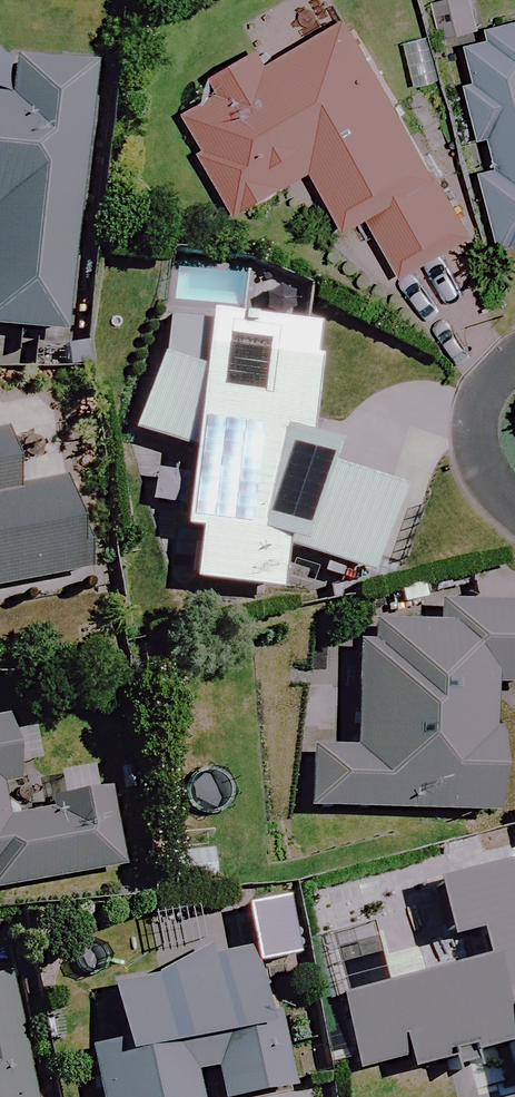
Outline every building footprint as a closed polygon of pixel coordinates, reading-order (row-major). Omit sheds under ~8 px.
[(459,227),(341,21),(262,67),(253,51),(194,84),(203,99),(174,116),(232,217),(307,173),(339,230),(354,222),(382,271),(459,227)] [(458,40),(470,78),(456,82),(483,172),(474,175),(497,250),(514,245),(514,23),(458,40)] [(5,55),(0,102),(0,101),(0,334),(53,339),(80,63),(5,55)] [(262,329),(160,303),(127,436),(180,450),(160,531),(183,537),(173,579),(264,601),(276,553),(364,575),(384,491),(319,475),(324,452),(290,444),(310,365),(256,352),(262,329)] [(76,577),(55,483),(6,493),(0,467),(0,593),(76,577)] [(344,640),(342,671),(313,669),(303,806),(487,819),(493,733),(481,732),(483,690),(514,693),(514,686),(514,602),(429,596),(427,624),(359,620),(358,641),(344,640)] [(111,874),(98,786),(38,795),(5,800),(0,765),(0,890),(111,874)] [(408,891),(428,973),(325,999),(344,1073),(392,1061),(395,1074),(491,1049),(503,1096),(514,1092),(514,863),(408,891)] [(235,953),(94,988),(108,1044),(75,1052),(86,1096),(181,1096),(175,1074),(203,1067),(211,1096),(252,1096),(277,1091),(257,1009),(250,1010),(235,953)] [(0,976),(0,1096),(22,1096),(0,976)]
